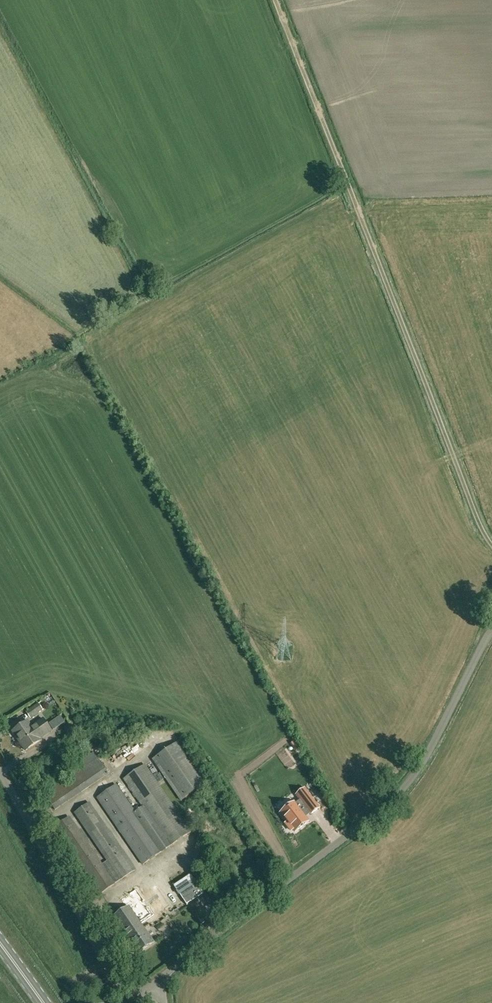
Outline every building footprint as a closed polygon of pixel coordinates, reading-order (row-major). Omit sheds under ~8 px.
[(31,719),(44,710),(43,709),(46,708),(42,702),(39,704),(39,703),(26,712),(31,719)] [(22,744),(49,726),(44,718),(32,727),(28,721),(13,731),(22,744)] [(52,730),(49,726),(22,744),(26,750),(41,740),(40,738),(52,730)] [(208,783),(180,741),(152,759),(180,801),(208,783)] [(94,751),(78,762),(66,770),(70,777),(51,789),(44,793),(55,811),(109,774),(94,751)] [(124,779),(143,807),(170,846),(191,832),(145,765),(124,779)] [(116,785),(98,797),(143,864),(162,852),(135,812),(116,785)] [(295,802),(281,813),(287,822),(285,823),(291,831),(294,830),(295,832),(310,821),(306,816),(311,812),(312,814),(320,807),(305,788),(296,794),(301,800),(296,803),(295,802)] [(143,807),(135,812),(162,852),(170,846),(143,807)] [(190,874),(173,886),(186,904),(202,893),(190,874)] [(128,907),(112,917),(137,954),(154,942),(146,932),(128,907)]
